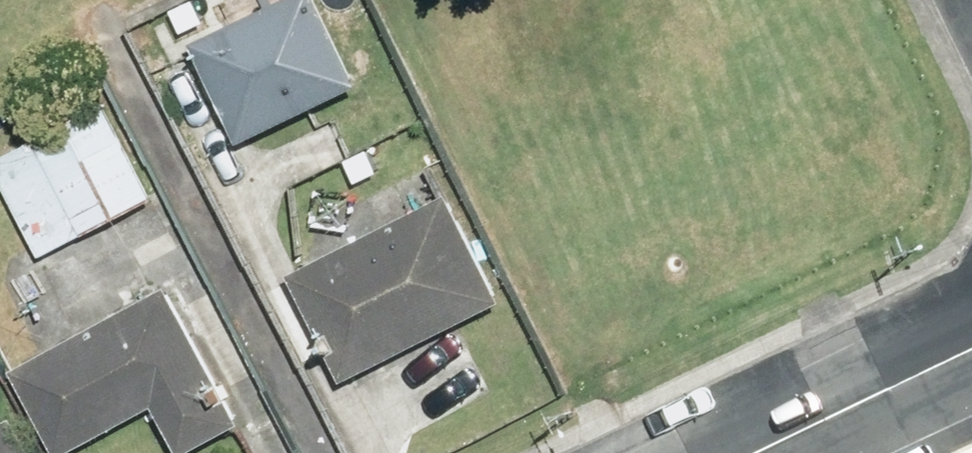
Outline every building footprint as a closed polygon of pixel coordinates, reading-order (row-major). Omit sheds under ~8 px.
[(230,145),(370,82),(333,0),(278,0),(183,43),(230,145)] [(0,137),(0,151),(50,247),(166,188),(111,80),(0,137)] [(446,202),(286,278),(335,381),(496,304),(446,202)] [(36,362),(83,451),(154,413),(175,452),(203,452),(263,421),(189,281),(36,362)] [(26,401),(0,415),(0,452),(56,452),(26,401)]
